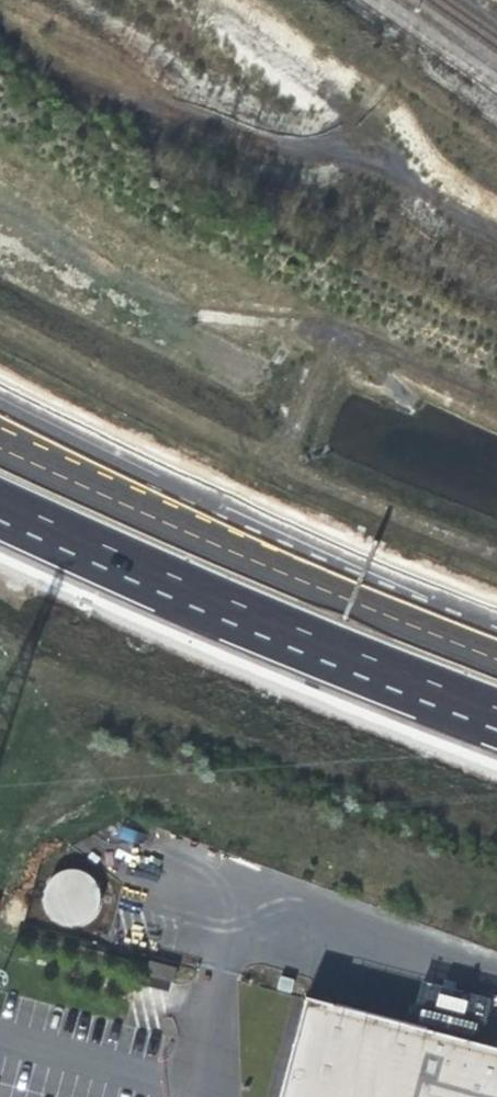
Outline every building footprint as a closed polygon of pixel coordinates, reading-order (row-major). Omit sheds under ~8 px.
[(100,902),(100,897),(100,894),(98,889),(96,884),(94,882),(90,877),(87,875),(82,873),(77,872),(71,872),(65,872),(57,876),(51,882),(47,888),(45,896),(45,905),(49,915),(52,918),(56,921),(61,924),(64,925),(66,926),(71,926),(76,926),(80,926),(85,924),(91,920),(93,918),(95,915),(98,910),(99,907),(100,902)] [(173,983),(176,969),(150,963),(146,976),(173,983)] [(434,1023),(441,994),(443,988),(423,982),(411,1026),(431,1032),(434,1023)] [(464,1031),(473,995),(443,988),(441,994),(453,997),(445,1026),(434,1023),(431,1032),(478,1045),(490,1000),(484,998),(475,1034),(464,1031)] [(445,1026),(453,997),(441,994),(434,1023),(445,1026)] [(475,1034),(484,998),(473,995),(464,1031),(475,1034)] [(280,1096),(496,1096),(496,1050),(478,1045),(431,1032),(411,1026),(387,1040),(371,1016),(347,1030),(334,1006),(306,999),(280,1096)] [(371,1016),(334,1006),(347,1030),(371,1016)] [(387,1040),(411,1026),(371,1016),(387,1040)]
